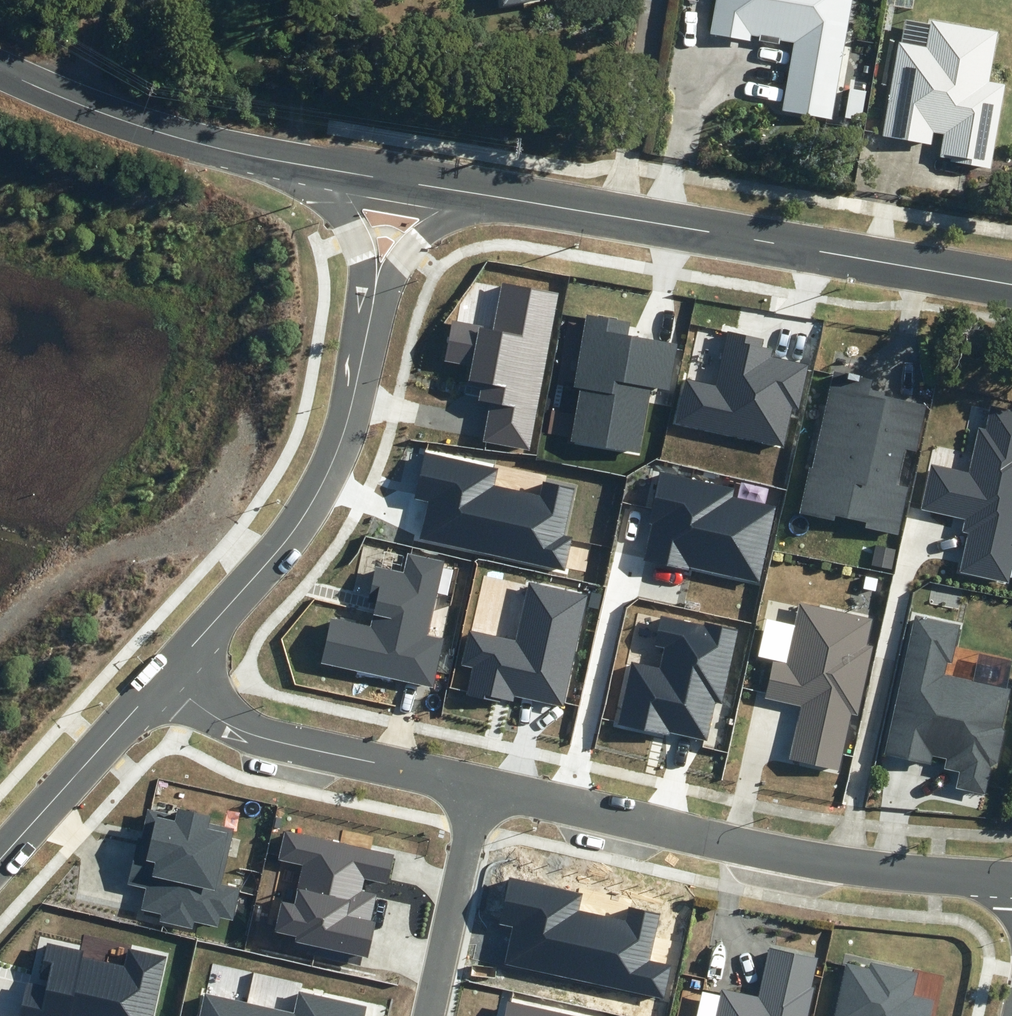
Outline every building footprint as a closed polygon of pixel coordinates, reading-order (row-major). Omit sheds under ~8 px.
[(490,9),(542,0),(488,0),(490,9)] [(833,118),(854,0),(716,0),(710,33),(749,40),(750,34),(795,42),(783,110),(833,118)] [(926,47),(900,42),(882,136),(932,145),(934,133),(944,135),(939,158),(989,167),(1004,85),(988,82),(998,32),(931,20),(926,47)] [(528,447),(556,295),(504,286),(496,329),(451,321),(443,362),(470,367),(467,382),(481,384),(478,400),(492,402),(485,439),(528,447)] [(572,439),(640,452),(652,387),(670,390),(678,344),(629,335),(631,321),(587,313),(574,386),(582,387),(572,439)] [(675,422),(784,446),(792,407),(798,409),(808,365),(771,357),(772,349),(762,347),(764,339),(727,331),(716,383),(685,376),(675,422)] [(868,527),(898,534),(908,487),(899,485),(906,451),(918,454),(929,404),(889,395),(890,393),(872,389),(875,378),(835,369),(799,513),(832,520),(834,514),(869,522),(868,527)] [(1009,583),(1011,570),(1011,410),(989,405),(984,428),(979,427),(969,472),(931,464),(922,509),(967,518),(964,531),(969,532),(964,551),(960,572),(1009,583)] [(419,538),(564,570),(571,537),(563,536),(573,489),(544,482),(541,496),(494,486),(499,466),(424,450),(413,500),(427,503),(419,538)] [(645,555),(758,581),(775,507),(732,497),(734,488),(661,472),(650,523),(652,524),(645,555)] [(320,664),(433,688),(444,639),(427,635),(444,562),(408,554),(404,573),(376,567),(369,602),(376,604),(370,627),(331,618),(320,664)] [(514,696),(564,707),(590,594),(528,580),(514,638),(468,628),(460,666),(472,668),(466,694),(500,702),(501,698),(513,700),(514,696)] [(875,616),(805,601),(791,662),(775,659),(766,699),(782,702),(800,706),(788,759),(843,771),(856,712),(863,713),(878,642),(870,640),(875,616)] [(722,702),(738,629),(705,622),(704,625),(661,615),(654,646),(664,648),(660,668),(632,662),(618,723),(669,735),(670,732),(707,740),(716,701),(722,702)] [(958,627),(914,616),(882,756),(928,766),(930,757),(944,760),(942,770),(957,773),(953,789),(983,796),(989,769),(995,764),(1002,732),(1000,727),(1008,689),(943,674),(945,663),(950,664),(958,627)] [(160,921),(192,928),(194,921),(217,926),(220,916),(232,919),(239,888),(221,884),(234,828),(209,823),(211,816),(177,808),(175,815),(148,809),(141,838),(138,837),(127,883),(146,888),(141,909),(162,914),(160,921)] [(393,855),(285,831),(278,860),(303,865),(294,904),(282,901),(275,932),(296,937),(295,942),(309,945),(308,953),(360,965),(363,956),(367,957),(375,922),(371,921),(376,894),(362,891),(364,880),(387,885),(393,855)] [(505,964),(657,998),(665,963),(650,960),(660,914),(630,908),(628,921),(580,910),(584,893),(511,877),(501,923),(513,926),(505,964)] [(165,958),(128,950),(125,966),(83,957),(84,951),(47,942),(39,978),(48,980),(47,986),(29,982),(21,1015),(153,1015),(165,958)] [(814,960),(764,949),(753,1000),(716,991),(710,1015),(804,1015),(810,990),(807,989),(814,960)] [(912,977),(837,962),(826,1015),(927,1015),(929,1003),(908,998),(912,977)] [(367,1007),(299,991),(294,1012),(205,992),(200,1015),(365,1015),(367,1007)] [(508,1002),(505,1015),(573,1015),(508,1002)]
